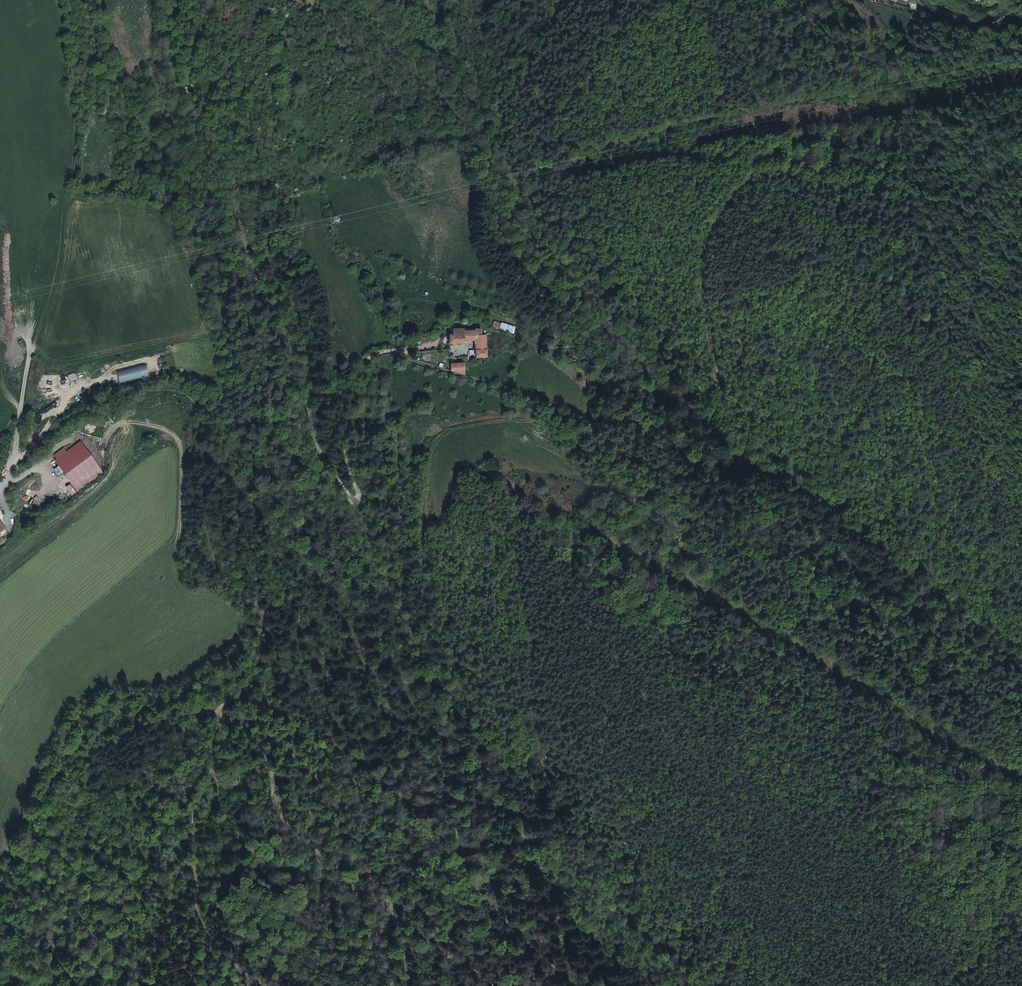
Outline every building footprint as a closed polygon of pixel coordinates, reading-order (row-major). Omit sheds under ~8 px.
[(459,337),(452,337),(449,337),(449,345),(459,345),(462,345),(462,336),(459,337)] [(475,336),(462,336),(462,345),(475,344),(475,336)] [(484,336),(475,336),(475,344),(475,356),(470,356),(470,359),(485,358),(484,336)] [(78,441),(65,451),(53,460),(71,484),(96,465),(78,441)]
